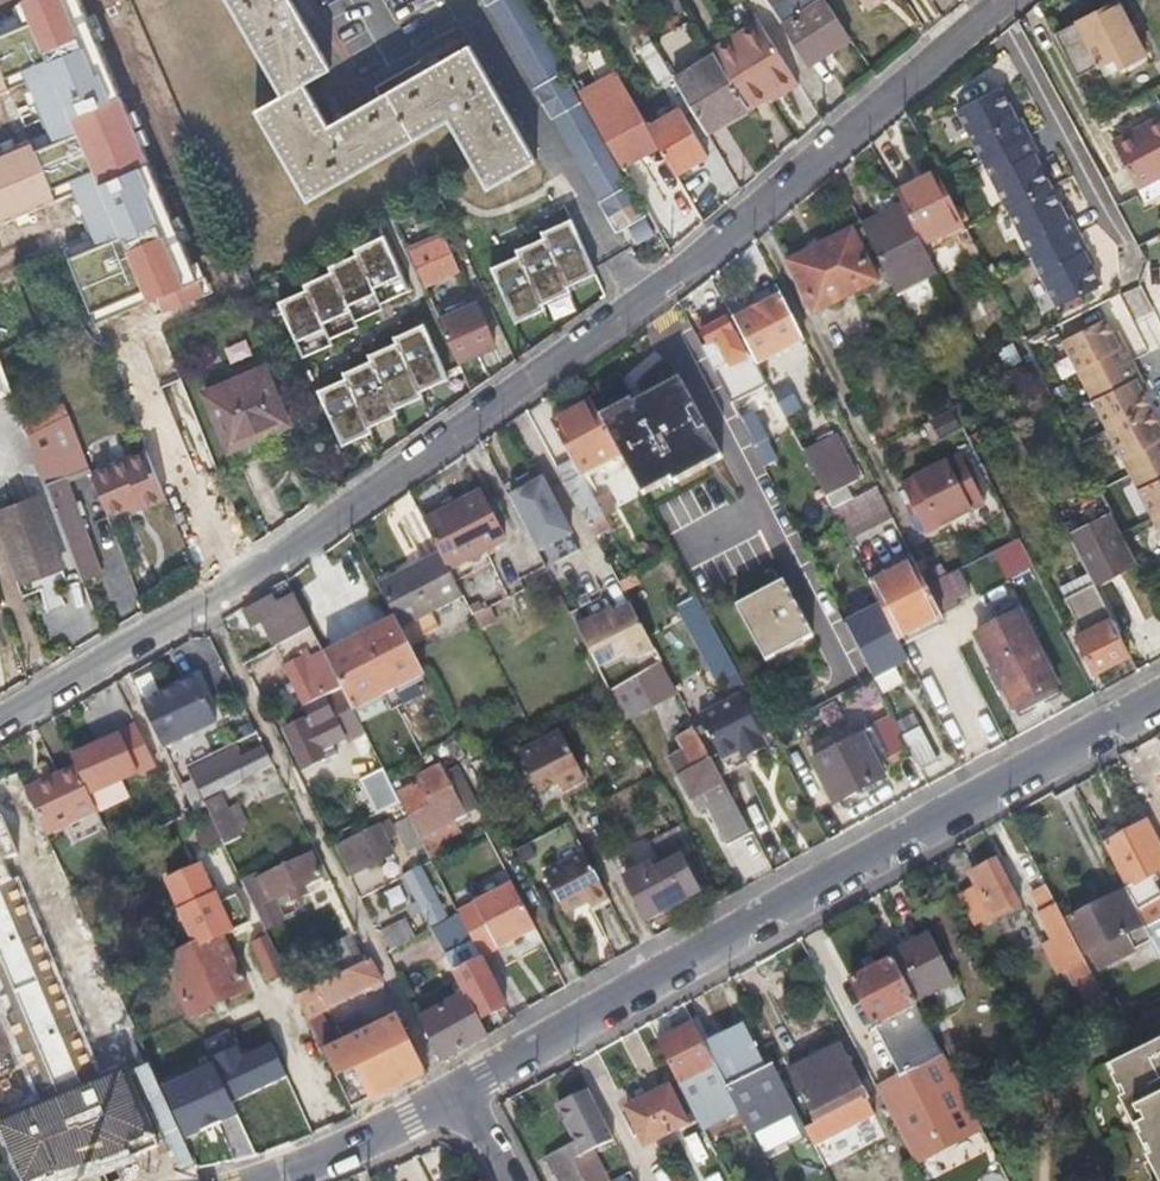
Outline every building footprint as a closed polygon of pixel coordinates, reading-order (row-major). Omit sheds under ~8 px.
[(19,30),(6,0),(0,0),(0,38),(19,30)] [(74,0),(50,0),(54,9),(74,0)] [(54,9),(53,9),(104,127),(98,129),(103,140),(95,144),(105,167),(108,175),(116,184),(121,188),(127,191),(132,188),(146,183),(140,168),(180,152),(114,0),(74,0),(54,9)] [(469,45),(327,126),(303,83),(330,67),(290,0),(227,0),(282,94),(256,110),(306,201),(448,120),(488,189),(535,163),(469,45)] [(485,6),(488,4),(535,88),(533,90),(550,119),(553,118),(600,201),(597,203),(615,233),(643,216),(520,0),(482,0),(485,6)] [(850,39),(825,0),(768,0),(808,65),(850,39)] [(884,0),(874,0),(866,5),(870,9),(884,0)] [(1119,0),(1117,0),(1077,20),(1099,63),(1115,55),(1121,64),(1145,52),(1119,0)] [(765,99),(794,79),(758,22),(730,41),(765,99)] [(19,30),(0,38),(0,44),(21,35),(19,30)] [(746,107),(748,109),(765,99),(730,41),(713,51),(715,55),(746,107)] [(671,76),(652,44),(638,54),(657,83),(671,76)] [(674,80),(706,133),(746,107),(715,55),(674,80)] [(1018,117),(999,84),(956,106),(1056,305),(1101,281),(1085,251),(1090,249),(1072,216),(1068,217),(1036,155),(1040,152),(1020,116),(1018,117)] [(585,106),(615,159),(652,139),(620,85),(585,106)] [(1140,127),(1143,134),(1120,146),(1141,185),(1159,174),(1159,116),(1140,127)] [(652,139),(674,177),(706,157),(684,120),(652,139)] [(1143,134),(1140,127),(1116,140),(1120,146),(1143,134)] [(90,132),(95,144),(103,140),(98,129),(90,132)] [(0,194),(0,233),(4,232),(8,241),(59,219),(54,206),(66,201),(54,172),(0,194)] [(941,180),(938,173),(921,182),(925,190),(941,180)] [(921,182),(898,194),(903,204),(924,245),(964,225),(941,180),(925,190),(921,182)] [(903,204),(863,225),(896,292),(937,271),(930,257),(924,245),(903,204)] [(567,288),(595,276),(570,221),(541,233),(543,239),(516,251),(518,257),(490,269),(515,324),(544,311),(542,306),(569,293),(567,288)] [(946,244),(967,231),(964,225),(924,245),(930,257),(948,248),(946,244)] [(852,230),(789,263),(815,313),(878,282),(852,230)] [(443,236),(408,253),(423,287),(458,272),(443,236)] [(379,305),(407,292),(382,237),(354,250),(356,256),(328,268),(330,273),(303,286),(305,291),(277,303),(302,358),(331,346),(329,340),(356,328),(354,323),(381,310),(379,305)] [(806,339),(783,294),(735,318),(758,363),(806,339)] [(697,322),(702,331),(729,318),(733,316),(729,306),(697,322)] [(438,321),(457,364),(494,349),(478,307),(438,321)] [(747,354),(729,318),(702,331),(710,346),(717,342),(728,363),(747,354)] [(1104,321),(1063,344),(1159,531),(1159,428),(1104,321)] [(419,393),(447,381),(422,325),(394,338),(396,345),(368,356),(371,362),(342,374),(345,380),(317,392),(342,446),(371,434),(368,428),(396,416),(394,411),(421,398),(419,393)] [(0,365),(0,397),(11,393),(0,365)] [(287,427),(264,370),(205,395),(229,451),(287,427)] [(679,373),(601,414),(622,454),(629,468),(643,495),(722,453),(679,373)] [(601,414),(595,403),(556,424),(575,461),(561,469),(584,511),(592,526),(605,518),(581,475),(622,454),(601,414)] [(753,409),(740,418),(764,464),(777,457),(753,409)] [(30,429),(80,583),(114,572),(81,468),(88,466),(72,416),(30,429)] [(1084,504),(1101,496),(1067,429),(1044,441),(1071,497),(1078,494),(1084,504)] [(835,435),(803,452),(818,482),(831,508),(856,496),(854,490),(849,492),(847,487),(858,481),(835,435)] [(166,500),(146,452),(90,474),(107,517),(126,509),(138,504),(141,510),(166,500)] [(926,532),(985,501),(962,458),(903,488),(926,532)] [(524,489),(526,494),(514,500),(539,550),(573,533),(544,478),(524,489)] [(893,515),(879,487),(833,511),(842,529),(846,537),(893,515)] [(526,494),(524,489),(511,495),(514,500),(526,494)] [(481,491),(425,520),(441,551),(449,567),(506,539),(498,524),(504,520),(493,497),(486,500),(481,491)] [(0,510),(0,533),(17,580),(61,563),(36,495),(0,510)] [(138,504),(126,509),(128,515),(141,510),(138,504)] [(1069,534),(1093,582),(1134,560),(1110,513),(1069,534)] [(1005,580),(1034,570),(1024,541),(996,550),(1005,580)] [(441,551),(380,583),(399,619),(405,632),(466,600),(449,567),(441,551)] [(61,563),(17,580),(23,595),(67,577),(61,563)] [(897,638),(943,615),(941,612),(927,584),(923,575),(917,563),(870,585),(881,607),(897,638)] [(508,595),(496,571),(465,587),(476,610),(508,595)] [(927,584),(941,612),(962,601),(958,594),(966,590),(955,571),(927,584)] [(642,582),(637,575),(622,583),(624,587),(626,592),(642,582)] [(274,649),(311,631),(285,581),(270,591),(273,596),(243,612),(251,628),(254,627),(260,639),(267,636),(274,649)] [(815,636),(785,581),(737,606),(767,662),(815,636)] [(1067,596),(1081,621),(1106,607),(1093,582),(1067,596)] [(736,692),(745,687),(734,665),(703,606),(684,616),(720,683),(728,678),(736,692)] [(894,665),(907,658),(897,638),(881,607),(849,622),(870,661),(887,653),(894,665)] [(1106,607),(1081,621),(1086,631),(1078,635),(1096,671),(1130,653),(1106,607)] [(606,664),(652,641),(642,621),(625,631),(613,608),(585,622),(606,664)] [(1057,687),(1018,613),(977,634),(1015,708),(1057,687)] [(399,619),(327,655),(353,707),(425,671),(405,632),(399,619)] [(320,699),(341,689),(311,631),(274,649),(303,708),(320,699)] [(640,675),(655,706),(680,694),(664,663),(640,675)] [(640,675),(611,691),(626,720),(655,706),(640,675)] [(192,678),(140,704),(160,746),(212,720),(192,678)] [(362,729),(341,689),(320,699),(324,708),(307,717),(286,728),(303,765),(321,755),(323,760),(339,753),(335,743),(362,729)] [(320,699),(303,708),(307,717),(324,708),(320,699)] [(767,747),(744,702),(734,700),(700,717),(723,760),(750,745),(754,753),(767,747)] [(909,748),(920,771),(938,762),(914,713),(896,723),(909,748)] [(909,748),(896,723),(893,717),(861,734),(877,765),(909,748)] [(728,845),(752,833),(727,785),(692,718),(683,722),(688,732),(679,738),(684,749),(670,757),(699,812),(707,806),(728,845)] [(134,728),(70,758),(73,765),(88,796),(153,765),(134,728)] [(587,778),(563,731),(521,754),(541,791),(557,782),(563,791),(587,778)] [(861,734),(814,758),(838,803),(885,779),(877,765),(861,734)] [(235,747),(188,771),(202,798),(240,780),(242,784),(253,779),(252,776),(271,766),(262,747),(239,758),(235,747)] [(418,780),(396,791),(421,838),(478,808),(456,765),(445,772),(442,764),(417,776),(418,780)] [(41,785),(26,791),(32,805),(46,836),(96,814),(88,796),(73,765),(39,782),(41,785)] [(400,802),(382,766),(359,777),(377,813),(383,810),(390,806),(400,802)] [(727,785),(752,833),(768,825),(742,776),(727,785)] [(218,795),(203,803),(222,845),(238,837),(236,833),(226,811),(218,795)] [(106,967),(78,906),(46,836),(32,805),(17,811),(38,863),(78,952),(80,952),(89,974),(106,967)] [(390,806),(383,810),(387,818),(394,814),(390,806)] [(236,807),(226,811),(236,833),(246,828),(236,807)] [(423,843),(407,815),(394,821),(408,850),(423,843)] [(1104,845),(1127,890),(1137,911),(1159,900),(1159,898),(1149,876),(1159,869),(1159,849),(1146,821),(1104,845)] [(385,822),(335,846),(349,873),(391,853),(385,841),(392,836),(385,822)] [(682,857),(692,851),(679,826),(649,843),(663,869),(655,872),(651,864),(626,877),(648,921),(700,892),(682,857)] [(590,905),(609,896),(586,850),(545,873),(566,910),(585,899),(590,905)] [(262,879),(258,871),(239,880),(264,931),(282,922),(272,901),(321,877),(311,855),(262,879)] [(217,904),(198,861),(187,866),(183,858),(177,862),(180,869),(178,870),(185,891),(175,896),(183,914),(180,915),(195,949),(168,963),(191,1016),(248,989),(232,955),(228,957),(220,938),(249,923),(238,895),(217,904)] [(1006,872),(999,858),(982,868),(985,875),(976,881),(995,918),(1003,914),(1006,919),(1011,916),(1009,911),(1023,904),(1006,872)] [(28,976),(78,952),(38,863),(0,881),(0,988),(28,976)] [(423,911),(432,927),(448,918),(420,866),(405,875),(419,903),(414,907),(417,914),(423,911)] [(1103,993),(1044,879),(1030,887),(1019,867),(1006,872),(1023,904),(1029,917),(1043,910),(1059,940),(1054,942),(1067,968),(1070,966),(1089,1001),(1103,993)] [(982,868),(972,873),(976,881),(985,875),(982,868)] [(1137,911),(1127,890),(1072,919),(1098,970),(1151,940),(1145,926),(1137,911)] [(1137,911),(1145,926),(1148,926),(1159,951),(1159,900),(1137,911)] [(446,953),(471,939),(458,913),(448,918),(432,927),(446,953)] [(391,949),(417,935),(408,918),(384,933),(391,949)] [(284,971),(264,931),(255,936),(258,940),(255,946),(270,977),(284,971)] [(954,980),(930,934),(892,953),(894,956),(916,1000),(954,980)] [(28,976),(38,997),(89,974),(80,952),(78,952),(28,976)] [(916,1000),(894,956),(852,979),(902,1076),(945,1055),(916,1000)] [(475,1023),(480,1021),(507,1007),(481,958),(451,974),(461,997),(475,1023)] [(380,980),(370,960),(297,997),(305,1013),(324,1051),(365,1030),(359,1015),(330,1029),(320,1009),(368,985),(380,980)] [(125,1056),(143,1048),(106,967),(89,974),(99,996),(125,1056)] [(38,997),(47,1020),(99,996),(89,974),(38,997)] [(382,986),(380,980),(368,985),(371,992),(382,986)] [(297,997),(292,986),(285,990),(298,1016),(305,1013),(297,997)] [(150,1061),(143,1048),(125,1056),(99,996),(47,1020),(28,1028),(66,1118),(35,1134),(56,1180),(65,1180),(161,1138),(131,1069),(150,1061)] [(418,1019),(439,1062),(487,1036),(480,1021),(475,1023),(461,997),(418,1019)] [(365,1030),(324,1051),(352,1109),(425,1071),(424,1069),(397,1014),(365,1030)] [(695,1023),(659,1042),(679,1082),(705,1069),(723,1099),(731,1094),(727,1087),(705,1043),(695,1023)] [(744,1023),(705,1043),(727,1087),(766,1066),(744,1023)] [(1108,1071),(1112,1078),(1105,1083),(1112,1097),(1118,1094),(1123,1103),(1139,1133),(1144,1142),(1139,1144),(1145,1157),(1150,1154),(1155,1162),(1159,1172),(1159,1044),(1108,1071)] [(866,1093),(841,1045),(790,1072),(814,1120),(866,1093)] [(902,1076),(877,1089),(916,1162),(982,1128),(966,1097),(945,1055),(902,1076)] [(520,1086),(525,1095),(509,1104),(513,1111),(510,1114),(537,1162),(546,1156),(555,1173),(561,1169),(567,1180),(587,1180),(577,1162),(576,1160),(574,1162),(539,1098),(535,1100),(532,1097),(541,1092),(535,1080),(533,1078),(520,1086)] [(628,1108),(646,1142),(687,1122),(669,1088),(628,1108)] [(1131,1137),(1139,1133),(1123,1103),(1115,1107),(1131,1137)] [(577,1162),(587,1180),(607,1180),(609,1180),(595,1153),(577,1162)] [(1155,1180),(1159,1180),(1159,1172),(1155,1162),(1148,1166),(1155,1180)]
